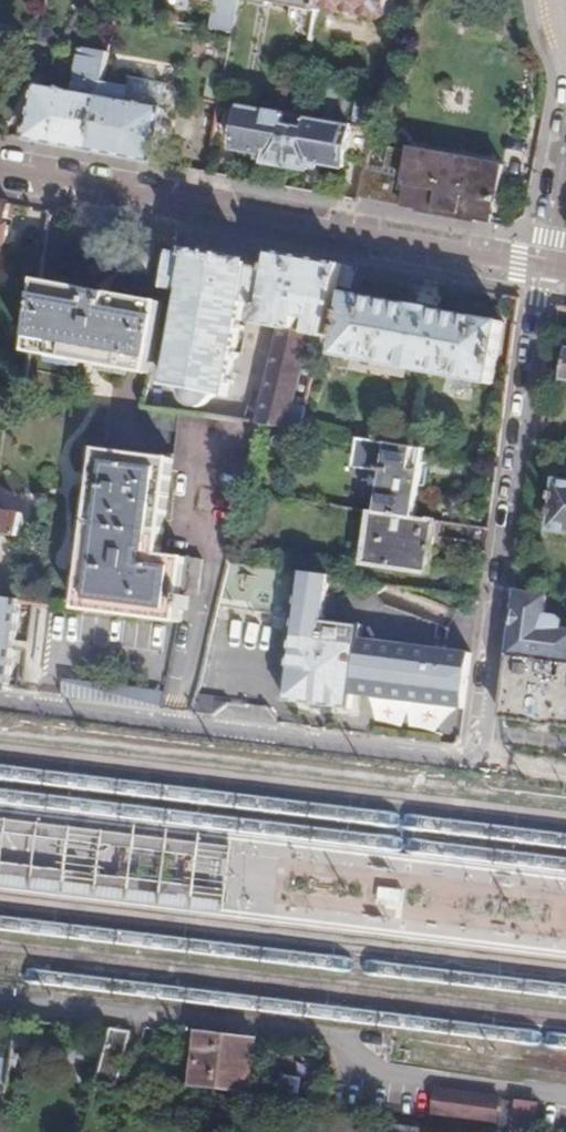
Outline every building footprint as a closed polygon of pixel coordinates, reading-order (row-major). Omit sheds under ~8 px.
[(293,6),(292,15),(293,20),(295,26),(300,32),(304,35),(315,39),(322,2),(322,0),(258,0),(293,6)] [(322,2),(382,13),(385,13),(387,10),(389,0),(322,0),(322,2)] [(106,83),(111,56),(84,51),(76,93),(39,85),(30,141),(66,148),(93,153),(106,83)] [(106,83),(93,153),(129,159),(154,163),(164,109),(126,102),(129,87),(106,83)] [(360,93),(354,125),(366,127),(372,96),(360,93)] [(270,162),(290,165),(299,115),(243,105),(236,147),(262,152),(271,153),(270,162)] [(299,115),(290,165),(312,169),(314,161),(320,162),(344,167),(346,157),(368,161),(374,129),(366,127),(354,125),(299,115)] [(366,169),(361,196),(372,198),(418,207),(418,211),(454,217),(476,221),(477,217),(492,220),(494,203),(497,203),(503,165),(412,148),(407,177),(366,169)] [(406,152),(387,148),(383,167),(403,170),(406,152)] [(261,160),(270,162),(271,153),(262,152),(261,160)] [(3,266),(5,245),(11,246),(14,228),(7,227),(10,204),(0,202),(0,266),(3,266)] [(344,264),(271,251),(268,273),(264,306),(262,323),(288,329),(266,420),(306,427),(311,404),(297,401),(307,358),(321,361),(339,287),(344,264)] [(192,259),(173,256),(169,289),(190,293),(186,317),(181,316),(180,324),(184,324),(181,344),(176,343),(175,348),(180,349),(176,372),(171,371),(171,375),(175,376),(173,389),(184,391),(189,402),(193,405),(199,408),(204,408),(210,407),(215,405),(217,403),(221,397),(231,399),(233,386),(237,387),(238,382),(234,381),(238,359),(242,359),(243,355),(238,354),(243,331),(247,332),(248,327),(244,326),(248,303),(264,306),(268,273),(254,270),(254,266),(244,264),(243,268),(206,262),(205,260),(202,259),(202,257),(193,256),(192,259)] [(357,267),(344,264),(339,287),(353,289),(357,267)] [(168,304),(44,281),(36,353),(156,375),(168,304)] [(504,324),(350,296),(339,355),(493,382),(504,324)] [(560,437),(543,434),(542,442),(559,445),(560,437)] [(417,515),(428,447),(363,437),(359,460),(388,465),(381,509),(417,515)] [(102,450),(91,523),(166,533),(177,461),(102,450)] [(565,531),(565,481),(560,480),(554,530),(565,531)] [(381,509),(375,508),(365,563),(430,574),(439,519),(417,515),(381,509)] [(1,532),(33,536),(34,531),(27,530),(27,522),(35,523),(36,516),(0,512),(0,542),(1,532)] [(200,594),(205,558),(163,551),(166,533),(91,523),(77,608),(178,621),(180,608),(188,609),(191,597),(182,595),(183,591),(200,594)] [(332,572),(304,567),(286,699),(352,708),(354,693),(468,707),(475,652),(362,637),(364,623),(325,618),(332,572)] [(14,600),(15,592),(0,590),(0,598),(14,600)] [(14,600),(20,601),(44,604),(45,596),(15,592),(14,600)] [(515,657),(565,664),(565,622),(563,619),(550,618),(553,598),(523,594),(515,657)] [(8,689),(20,601),(14,600),(0,598),(0,688),(8,689)] [(264,1038),(200,1029),(193,1083),(257,1090),(264,1038)] [(132,1033),(114,1031),(101,1080),(120,1084),(132,1033)] [(158,1052),(147,1051),(143,1080),(154,1081),(158,1052)] [(12,1086),(15,1071),(0,1068),(0,1084),(12,1086)] [(506,1100),(444,1091),(441,1114),(503,1122),(506,1100)] [(514,1129),(536,1131),(539,1100),(517,1097),(514,1129)] [(340,1118),(338,1131),(430,1131),(431,1130),(340,1118)]
